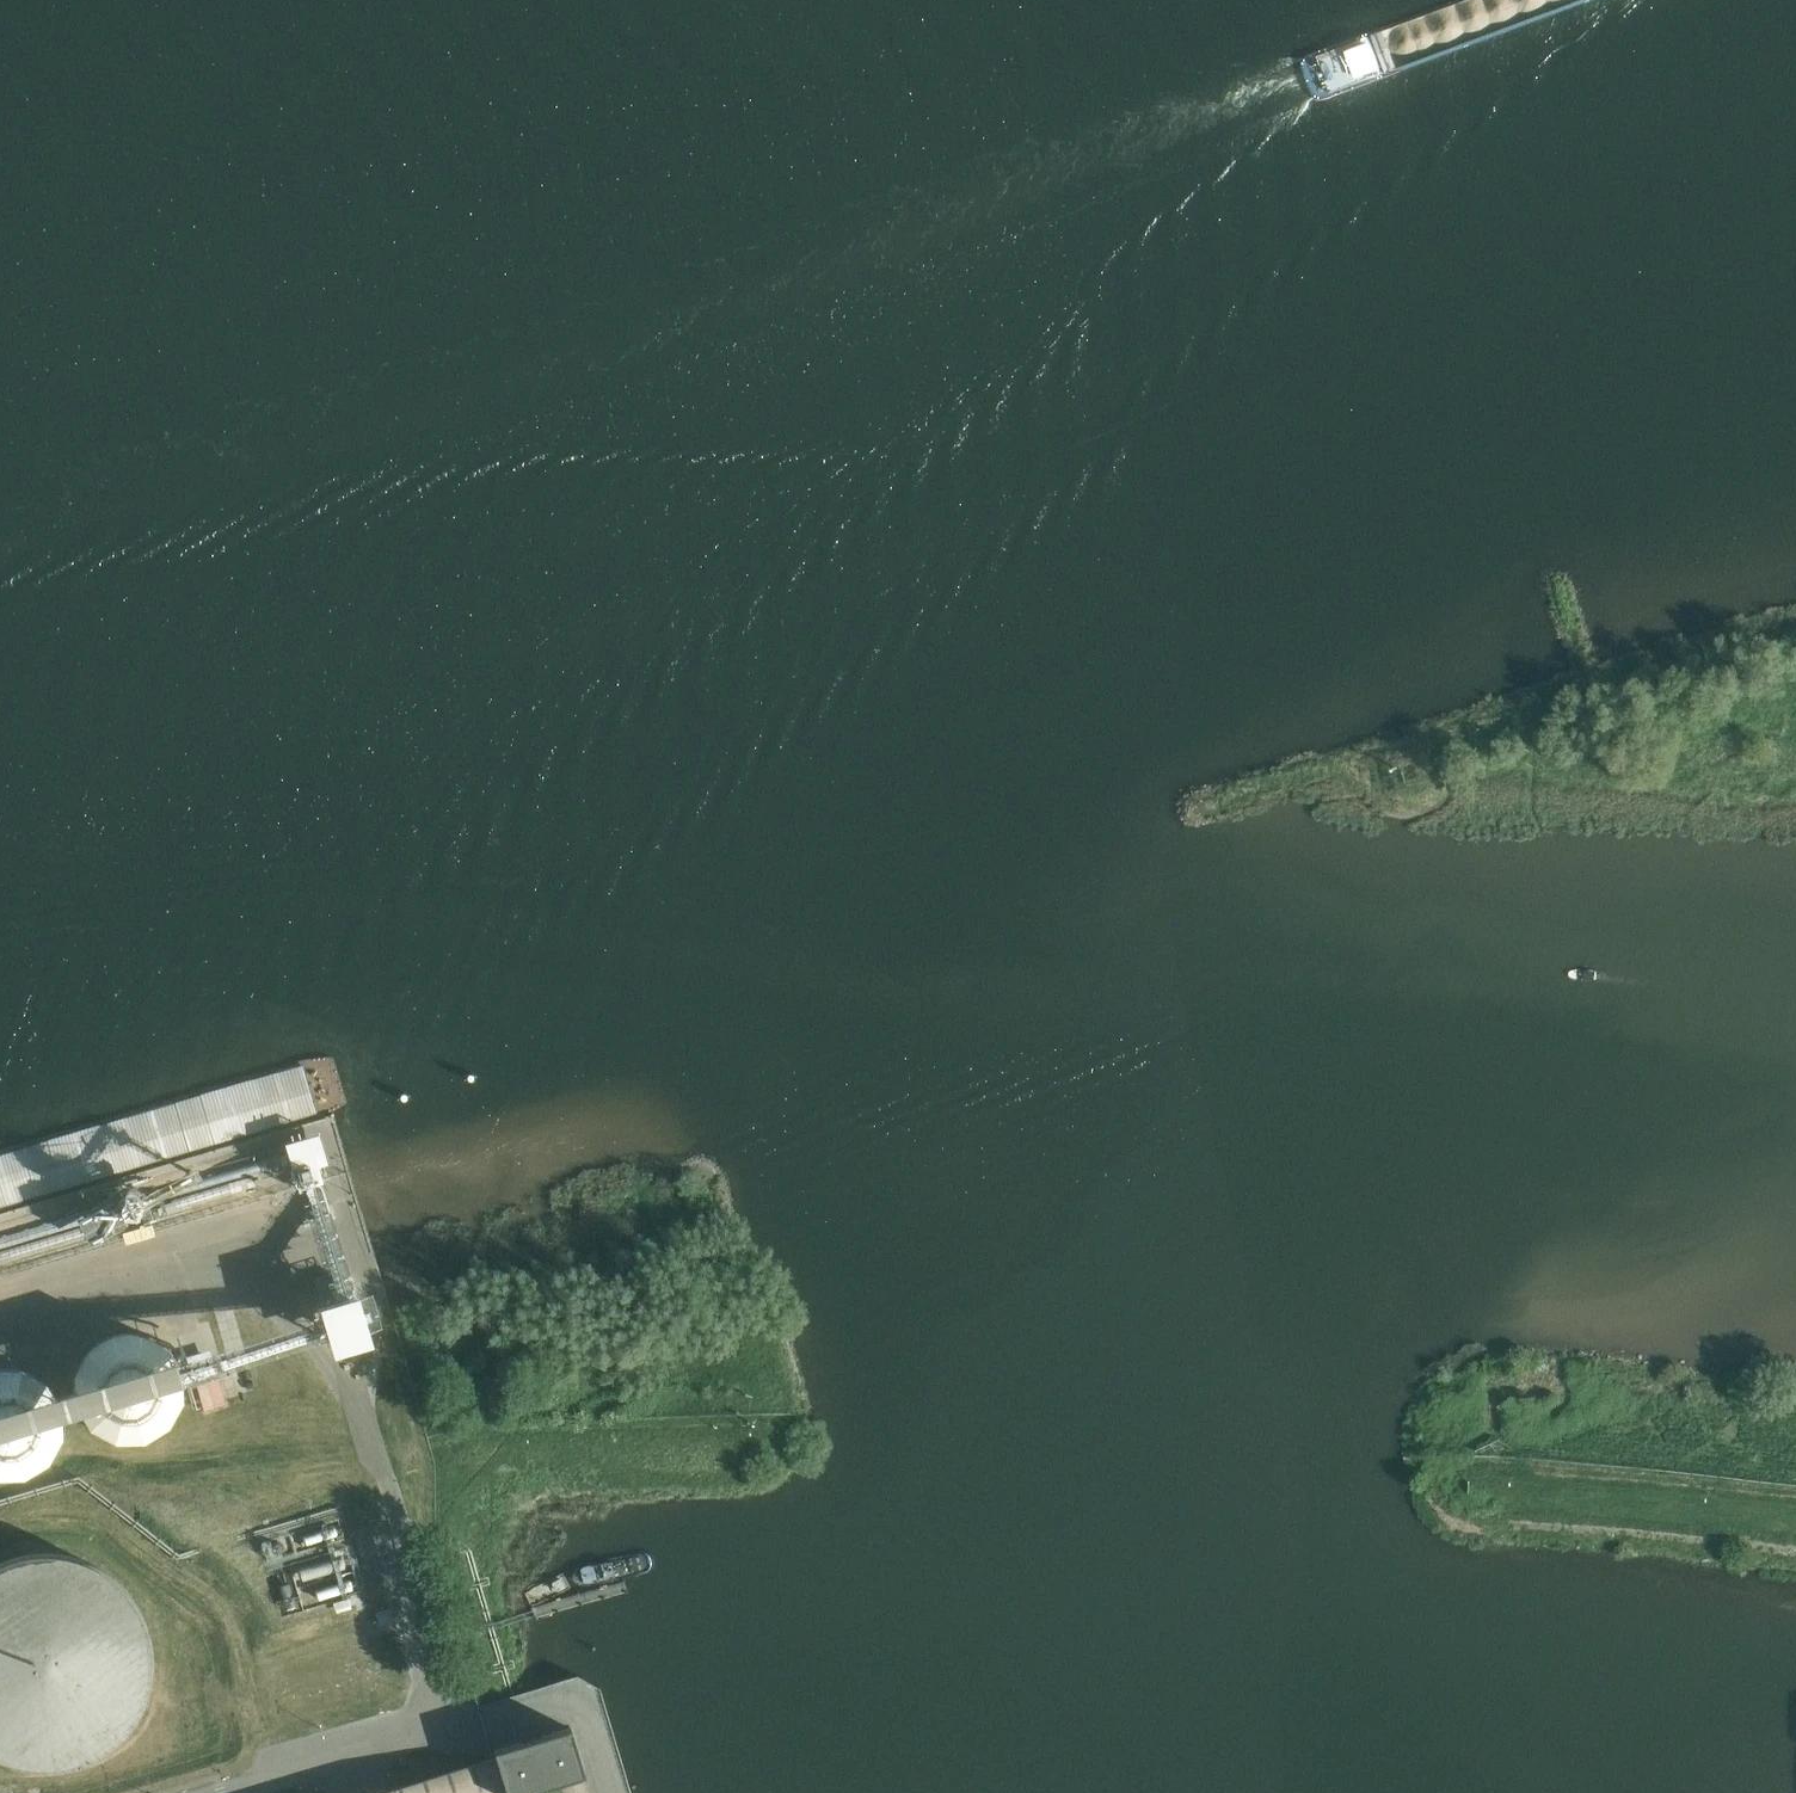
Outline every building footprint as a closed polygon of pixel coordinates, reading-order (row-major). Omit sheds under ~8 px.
[(191,1401),(192,1392),(191,1382),(188,1372),(183,1363),(177,1355),(170,1349),(161,1343),(152,1340),(142,1338),(132,1338),(122,1340),(113,1344),(104,1349),(97,1356),(91,1364),(87,1373),(84,1382),(83,1392),(84,1402),(87,1412),(92,1421),(98,1429),(105,1435),(114,1441),(123,1444),(133,1446),(143,1446),(153,1444),(162,1440),(171,1435),(178,1428),(184,1420),(188,1411),(191,1401)] [(69,1429),(68,1418),(65,1408),(60,1399),(53,1391),(45,1385),(36,1380),(26,1377),(16,1375),(6,1376),(0,1378),(0,1482),(8,1484),(18,1484),(29,1482),(38,1479),(47,1473),(55,1466),(61,1458),(66,1449),(68,1439),(69,1429)] [(150,1664),(147,1644),(141,1625),(131,1607),(119,1592),(103,1579),(85,1569),(66,1563),(46,1561),(26,1562),(6,1567),(0,1570),(0,1763),(10,1768),(30,1772),(50,1773),(70,1769),(89,1762),(107,1752),(122,1738),(134,1722),(143,1704),(148,1685),(150,1664)] [(494,1749),(507,1792),(514,1792),(585,1772),(571,1726),(494,1749)]
